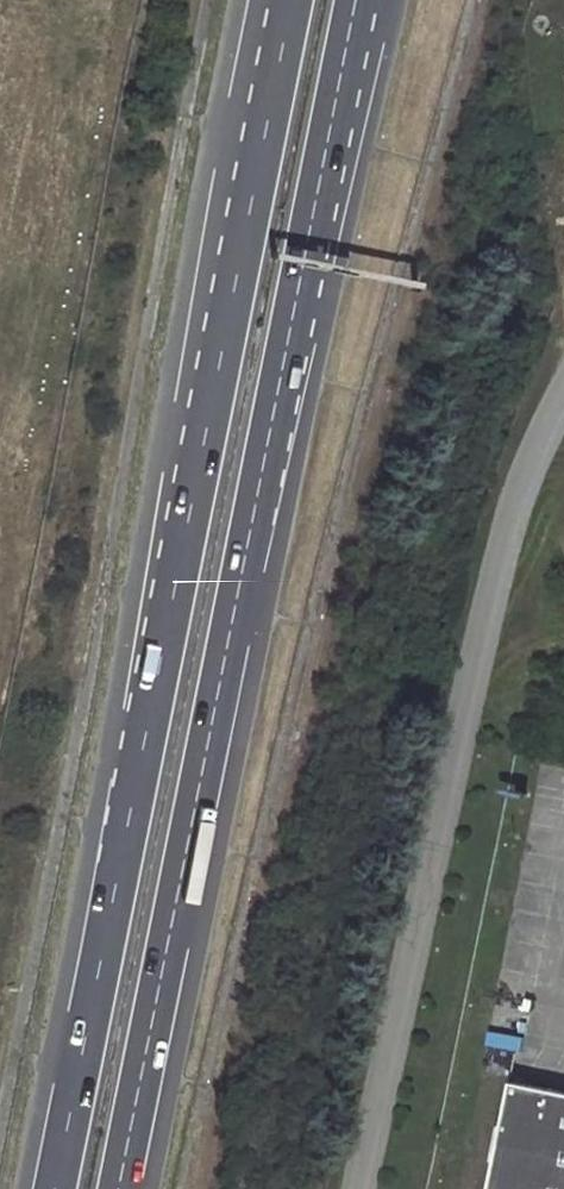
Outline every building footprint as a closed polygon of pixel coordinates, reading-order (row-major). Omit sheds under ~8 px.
[(512,1081),(505,1117),(498,1115),(490,1155),(496,1156),(490,1188),(563,1188),(563,1093),(512,1081)]
